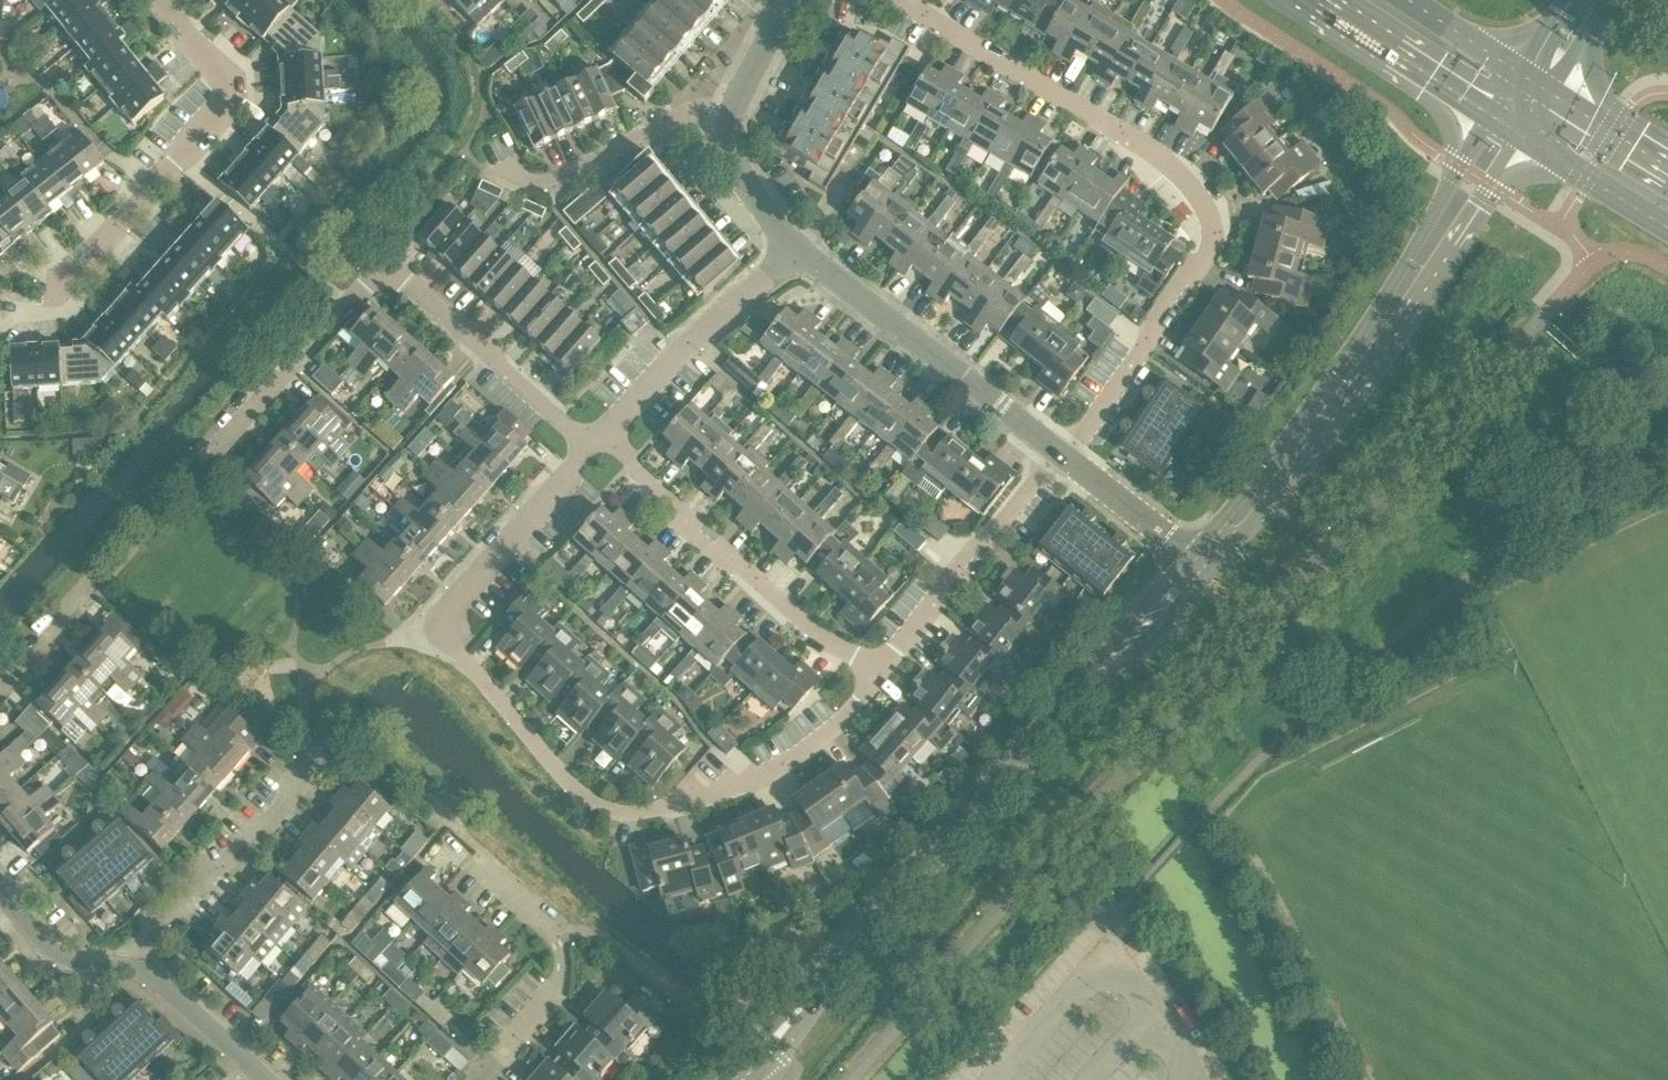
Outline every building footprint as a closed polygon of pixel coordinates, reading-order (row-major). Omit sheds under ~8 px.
[(48,8),(63,26),(95,0),(58,0),(48,8)] [(109,0),(95,0),(63,26),(78,44),(109,19),(99,8),(109,0)] [(266,0),(233,0),(226,8),(244,24),(266,0)] [(289,11),(298,0),(286,0),(282,4),(277,0),(266,0),(244,24),(262,40),(289,11)] [(504,2),(502,0),(451,0),(477,28),(504,2)] [(567,16),(576,7),(574,5),(570,0),(553,0),(567,16)] [(607,1),(606,0),(594,0),(588,5),(595,13),(607,1)] [(723,0),(665,0),(609,65),(597,70),(611,98),(628,90),(644,104),(654,93),(648,87),(723,0)] [(1017,0),(967,0),(966,2),(989,16),(996,4),(1010,13),(1017,0)] [(1010,13),(1026,22),(1025,24),(1034,29),(1038,22),(1050,29),(1067,0),(1017,0),(1010,13)] [(1088,2),(1084,8),(1070,0),(1067,0),(1050,29),(1046,34),(1059,42),(1052,52),(1061,57),(1093,4),(1088,2)] [(1102,0),(1089,0),(1088,2),(1093,4),(1061,57),(1070,63),(1077,52),(1088,59),(1109,23),(1110,23),(1114,16),(1098,6),(1102,0)] [(1137,14),(1146,19),(1152,8),(1143,3),(1137,14)] [(335,30),(346,16),(333,4),(321,18),(335,30)] [(583,24),(595,13),(588,5),(576,16),(583,24)] [(280,60),(320,57),(319,37),(289,11),(262,40),(279,55),(280,60)] [(1135,38),(1146,19),(1137,14),(1130,26),(1134,28),(1102,81),(1111,87),(1117,76),(1129,83),(1150,47),(1135,38)] [(131,20),(118,31),(109,19),(78,44),(92,62),(93,63),(137,27),(131,20)] [(538,38),(547,29),(539,20),(530,28),(534,33),(538,38)] [(10,23),(1,22),(0,32),(0,40),(8,41),(10,23)] [(1126,33),(1110,23),(1109,23),(1088,59),(1099,66),(1093,76),(1102,81),(1134,28),(1130,26),(1126,33)] [(516,32),(525,42),(534,33),(530,28),(525,24),(516,32)] [(124,49),(143,34),(137,27),(93,63),(92,62),(86,67),(102,86),(133,61),(124,49)] [(1177,38),(1186,44),(1193,32),(1184,27),(1177,38)] [(861,29),(857,36),(844,29),(776,144),(788,152),(784,158),(812,175),(808,182),(825,192),(910,49),(893,39),(889,46),(861,29)] [(559,46),(568,38),(561,31),(553,39),(559,46)] [(1175,62),(1186,44),(1177,38),(1170,51),(1175,54),(1171,60),(1143,106),(1152,111),(1158,101),(1170,108),(1191,72),(1175,62)] [(553,39),(544,46),(545,47),(551,54),(559,46),(553,39)] [(1171,60),(1166,57),(1150,47),(1129,83),(1140,90),(1134,100),(1143,106),(1171,60)] [(519,67),(529,60),(523,52),(513,59),(519,67)] [(1219,64),(1228,69),(1235,57),(1226,52),(1219,64)] [(281,83),(339,80),(338,71),(321,72),(320,57),(280,60),(281,83)] [(510,74),(519,67),(513,59),(504,67),(510,74)] [(155,62),(142,72),(133,61),(102,86),(117,105),(161,69),(155,62)] [(1222,79),(1228,69),(1219,64),(1212,75),(1216,77),(1216,78),(1216,79),(1221,81),(1222,79)] [(927,118),(955,72),(946,67),(940,77),(928,70),(906,106),(927,118)] [(154,87),(167,76),(161,69),(117,105),(133,124),(164,98),(154,87)] [(616,110),(611,98),(597,70),(576,81),(595,121),(616,110)] [(948,131),(969,94),(958,87),(964,77),(955,72),(927,118),(948,131)] [(1216,77),(1212,75),(1208,82),(1191,72),(1170,108),(1182,115),(1176,126),(1184,131),(1212,84),(1213,84),(1216,79),(1216,78),(1216,77)] [(1212,84),(1184,131),(1194,137),(1201,126),(1212,133),(1233,97),(1238,88),(1222,79),(1221,81),(1216,79),(1213,84),(1212,84)] [(322,90),(339,89),(339,80),(281,83),(283,107),(323,105),(322,90)] [(575,130),(595,121),(576,81),(555,90),(575,130)] [(554,140),(575,130),(555,90),(535,100),(554,140)] [(965,150),(996,96),(987,91),(981,101),(969,94),(948,131),(964,140),(953,159),(962,164),(969,152),(965,150)] [(989,155),(1011,119),(999,112),(1005,102),(996,96),(965,150),(969,152),(973,145),(989,155)] [(1244,172),(1278,143),(1267,129),(1283,117),(1266,96),(1224,131),(1232,141),(1224,147),(1244,172)] [(533,150),(554,140),(535,100),(514,110),(533,150)] [(268,129),(298,156),(324,126),(323,105),(283,107),(283,111),(268,129)] [(1006,174),(1038,121),(1028,115),(1022,126),(1011,119),(989,155),(1005,165),(994,183),(1003,188),(1010,177),(1006,174)] [(50,135),(57,130),(46,116),(39,121),(50,135)] [(43,141),(50,135),(39,121),(32,127),(43,141)] [(1010,177),(1014,170),(1031,180),(1053,144),(1040,136),(1046,126),(1038,121),(1006,174),(1010,177)] [(921,139),(927,128),(919,123),(912,134),(921,139)] [(311,167),(298,156),(268,129),(252,147),(282,174),(292,163),(305,174),(311,167)] [(342,157),(354,143),(341,131),(329,145),(342,157)] [(85,179),(104,164),(80,132),(60,147),(85,179)] [(914,151),(921,139),(912,134),(905,146),(914,151)] [(1280,199),(1293,189),(1322,164),(1304,143),(1289,156),(1278,143),(1244,172),(1264,195),(1272,188),(1280,199)] [(13,165),(20,160),(9,145),(1,151),(13,165)] [(66,193),(85,179),(60,147),(42,162),(66,193)] [(273,185),(282,174),(252,147),(236,165),(279,203),(286,196),(273,185)] [(1054,205),(1089,154),(1080,148),(1073,158),(1062,150),(1038,184),(1054,196),(1042,213),(1051,219),(1058,208),(1054,205)] [(13,165),(1,151),(0,152),(0,164),(5,171),(13,165)] [(703,296),(737,267),(649,163),(654,159),(648,153),(610,186),(703,296)] [(1078,212),(1102,177),(1090,169),(1097,160),(1089,154),(1054,205),(1058,208),(1063,201),(1078,212)] [(914,170),(916,168),(906,160),(902,156),(902,157),(891,170),(902,178),(910,184),(918,174),(914,170)] [(955,175),(962,164),(953,159),(946,170),(955,175)] [(48,208),(66,193),(42,162),(23,176),(24,177),(48,208)] [(273,210),(279,203),(236,165),(220,183),(250,210),(260,199),(273,210)] [(864,195),(848,216),(858,224),(851,234),(859,240),(898,191),(894,188),(889,195),(879,187),(884,180),(882,179),(872,170),(858,188),(857,189),(864,195)] [(1094,232),(1122,191),(1129,181),(1119,175),(1113,185),(1102,177),(1078,212),(1093,222),(1089,228),(1094,232)] [(24,177),(4,193),(7,198),(9,197),(34,229),(53,214),(48,208),(24,177)] [(916,206),(901,195),(910,184),(902,178),(894,188),(898,191),(859,240),(868,247),(875,237),(886,245),(911,213),(916,206)] [(489,195),(493,186),(482,181),(478,190),(489,195)] [(996,200),(1003,188),(994,183),(988,195),(996,200)] [(601,202),(607,198),(595,184),(590,189),(601,202)] [(499,200),(503,191),(493,186),(489,195),(499,200)] [(601,202),(590,189),(584,194),(596,207),(601,202)] [(1094,232),(1091,236),(1103,244),(1126,260),(1150,226),(1127,210),(1134,199),(1122,191),(1094,232)] [(202,221),(232,248),(248,230),(205,192),(199,198),(212,209),(202,221)] [(591,212),(596,207),(584,194),(579,198),(591,212)] [(34,229),(9,197),(0,204),(0,224),(16,244),(34,229)] [(956,203),(952,200),(948,197),(939,207),(947,214),(956,203)] [(585,216),(591,212),(579,198),(573,203),(585,216)] [(531,215),(536,205),(525,201),(521,210),(531,215)] [(580,221),(585,216),(573,203),(568,208),(580,221)] [(435,254),(465,221),(447,205),(418,238),(435,254)] [(542,219),(546,210),(536,205),(531,215),(542,219)] [(934,231),(947,214),(939,207),(931,218),(935,221),(897,270),(905,277),(913,267),(923,275),(949,242),(934,231)] [(580,221),(568,208),(563,212),(574,226),(580,221)] [(1330,222),(1293,212),(1278,208),(1274,221),(1264,218),(1256,248),(1299,260),(1303,244),(1323,249),(1330,222)] [(935,221),(931,218),(926,224),(911,213),(886,245),(896,254),(889,264),(897,270),(935,221)] [(1043,230),(1051,219),(1042,213),(1035,224),(1043,230)] [(216,266),(232,248),(202,221),(192,232),(180,221),(173,228),(216,266)] [(452,269),(482,236),(465,221),(435,254),(452,269)] [(16,244),(0,224),(0,256),(16,244)] [(589,243),(597,237),(586,225),(579,231),(589,243)] [(993,232),(990,229),(985,226),(977,237),(985,243),(993,232)] [(1150,226),(1126,260),(1146,274),(1138,286),(1153,297),(1182,255),(1171,248),(1175,241),(1167,236),(1166,237),(1150,226)] [(201,283),(216,266),(173,228),(167,234),(180,246),(170,256),(201,283)] [(566,243),(574,237),(566,228),(558,234),(566,243)] [(469,284),(499,251),(482,236),(452,269),(469,284)] [(574,252),(581,246),(574,237),(566,243),(574,252)] [(600,256),(608,249),(597,237),(589,243),(600,256)] [(971,260),(985,243),(977,237),(968,247),(973,251),(935,300),(943,306),(951,297),(961,305),(987,272),(971,260)] [(973,251),(968,247),(963,253),(949,242),(923,275),(934,283),(926,293),(935,300),(973,251)] [(1295,275),(1299,260),(1256,248),(1248,277),(1258,280),(1255,293),(1308,307),(1315,280),(1295,275)] [(486,299),(515,266),(499,251),(469,284),(486,299)] [(201,283),(170,256),(161,267),(148,256),(142,263),(185,301),(201,283)] [(1015,266),(1023,273),(1031,262),(1023,256),(1015,266)] [(619,278),(627,271),(616,259),(609,265),(619,278)] [(168,320),(185,301),(142,263),(136,270),(148,281),(139,291),(138,292),(162,314),(161,315),(168,320)] [(596,278),(603,271),(595,263),(588,269),(596,278)] [(503,314),(532,281),(515,266),(486,299),(503,314)] [(1010,290),(1023,273),(1015,266),(1006,277),(1011,280),(972,330),(981,336),(988,326),(999,335),(1003,329),(1025,302),(1010,290)] [(603,287),(611,280),(603,271),(596,278),(603,287)] [(630,290),(637,284),(627,271),(619,278),(630,290)] [(1011,280),(1006,277),(1001,283),(987,272),(961,305),(972,313),(964,323),(972,330),(1011,280)] [(519,329),(549,296),(532,281),(503,314),(519,329)] [(138,292),(139,291),(133,286),(116,305),(146,332),(161,315),(162,314),(138,292)] [(1033,360),(1058,328),(1039,313),(1049,301),(1034,289),(1025,302),(1003,329),(1014,337),(1009,343),(1017,350),(1018,348),(1033,360)] [(649,312),(656,306),(645,293),(638,300),(649,312)] [(1268,333),(1276,320),(1240,295),(1233,305),(1220,296),(1202,321),(1239,346),(1255,324),(1268,333)] [(536,344),(566,311),(549,296),(519,329),(536,344)] [(1109,329),(1118,317),(1095,299),(1086,311),(1109,329)] [(629,317),(636,310),(629,301),(621,308),(629,317)] [(130,350),(146,332),(116,305),(101,323),(130,350)] [(357,369),(394,326),(374,309),(371,312),(366,307),(366,306),(365,305),(338,337),(339,338),(339,337),(356,352),(348,361),(357,369)] [(659,324),(666,318),(656,306),(649,312),(659,324)] [(636,310),(629,317),(622,323),(633,336),(648,323),(636,310)] [(774,367),(813,317),(804,310),(797,320),(786,312),(760,344),(775,356),(769,364),(774,367)] [(553,359),(582,326),(566,311),(536,344),(553,359)] [(798,374),(824,342),(813,333),(821,323),(813,317),(774,367),(769,364),(758,378),(757,379),(761,382),(766,386),(783,363),(798,374)] [(1202,321),(1177,357),(1227,391),(1239,374),(1226,365),(1239,346),(1202,321)] [(114,368),(130,350),(101,323),(85,341),(114,368)] [(391,370),(414,344),(394,326),(357,369),(366,377),(380,360),(391,370)] [(571,375),(600,342),(582,326),(553,359),(571,375)] [(1037,381),(1046,388),(1059,398),(1089,359),(1078,350),(1081,346),(1058,328),(1033,360),(1045,370),(1037,381)] [(172,355),(178,348),(164,336),(158,343),(172,355)] [(812,396),(850,347),(842,340),(834,350),(824,342),(798,374),(813,386),(800,403),(808,409),(816,399),(812,396)] [(101,383),(114,368),(85,341),(82,344),(58,345),(60,385),(101,383)] [(165,362),(172,355),(158,343),(152,350),(165,362)] [(397,404),(434,361),(414,344),(391,370),(402,379),(387,396),(397,404)] [(36,387),(60,385),(58,345),(34,346),(36,387)] [(13,388),(36,387),(34,346),(11,347),(13,388)] [(836,404),(861,371),(851,363),(859,353),(850,347),(812,396),(816,399),(821,392),(836,404)] [(757,379),(758,378),(731,357),(722,368),(753,393),(761,382),(757,379)] [(434,361),(397,404),(405,412),(420,395),(431,405),(425,413),(430,417),(456,387),(451,382),(454,379),(434,361)] [(332,396),(344,383),(324,365),(312,378),(332,396)] [(850,425),(888,376),(880,370),(872,380),(861,371),(836,404),(850,415),(837,432),(845,439),(854,428),(850,425)] [(140,391),(146,384),(133,372),(127,379),(140,391)] [(717,373),(708,383),(708,384),(722,396),(722,401),(720,403),(727,410),(732,405),(728,401),(737,391),(717,373)] [(873,433),(899,401),(888,393),(896,383),(888,376),(850,425),(854,428),(859,422),(873,433)] [(1144,392),(1142,395),(1144,400),(1151,405),(1143,416),(1183,443),(1205,410),(1213,416),(1219,408),(1193,390),(1188,398),(1166,383),(1158,394),(1151,389),(1145,389),(1144,392)] [(315,399),(297,419),(341,458),(349,449),(332,434),(341,424),(347,429),(353,423),(332,404),(321,394),(316,400),(315,399)] [(104,404),(98,411),(110,421),(111,423),(118,416),(124,409),(110,397),(104,404)] [(887,454),(925,406),(917,399),(909,409),(899,401),(873,433),(888,445),(875,462),(883,468),(891,458),(887,454)] [(444,409),(444,410),(454,419),(462,410),(452,401),(444,409)] [(54,420),(64,420),(62,402),(53,402),(54,420)] [(715,417),(673,464),(681,470),(689,461),(699,470),(726,439),(732,432),(718,420),(727,410),(720,403),(711,413),(715,417)] [(800,420),(808,409),(800,403),(791,413),(800,420)] [(15,423),(25,422),(23,404),(13,405),(15,423)] [(715,417),(711,413),(705,420),(690,406),(662,437),(673,447),(665,456),(673,464),(715,417)] [(933,436),(937,431),(926,422),(934,412),(925,406),(887,454),(891,458),(896,451),(911,463),(933,436)] [(530,434),(506,411),(497,421),(494,418),(484,430),(462,410),(454,419),(461,425),(509,467),(527,448),(522,443),(530,434)] [(1160,476),(1183,443),(1143,416),(1136,428),(1128,422),(1122,423),(1119,428),(1121,433),(1128,438),(1121,449),(1160,476)] [(297,419),(280,439),(306,463),(318,474),(328,462),(333,467),(341,458),(297,419)] [(404,440),(382,421),(372,433),(383,443),(393,452),(395,450),(404,440)] [(461,425),(453,433),(458,438),(469,447),(467,449),(459,458),(465,464),(492,487),(509,467),(461,425)] [(755,435),(763,442),(772,432),(764,425),(755,435)] [(837,449),(845,439),(837,432),(829,443),(837,449)] [(755,450),(763,442),(755,435),(746,445),(751,449),(709,495),(716,502),(725,493),(735,503),(763,471),(770,464),(755,450)] [(943,444),(933,436),(911,463),(902,475),(917,487),(936,501),(945,489),(971,457),(956,445),(956,443),(948,437),(943,444)] [(296,473),(306,463),(280,439),(262,459),(305,498),(313,489),(296,473)] [(751,449),(746,445),(740,451),(726,439),(699,470),(709,479),(700,488),(709,495),(751,449)] [(971,457),(945,489),(968,507),(982,519),(1017,475),(1013,472),(1000,462),(991,455),(983,466),(971,457)] [(790,467),(798,474),(807,464),(799,457),(790,467)] [(396,473),(406,463),(400,458),(394,458),(388,465),(395,472),(396,473)] [(438,460),(431,468),(474,507),(492,487),(465,464),(459,458),(450,468),(449,469),(438,460)] [(297,506),(305,498),(262,459),(244,479),(255,489),(246,499),(266,518),(276,507),(278,509),(288,498),(297,506)] [(875,479),(883,468),(875,462),(866,472),(875,479)] [(3,498),(14,505),(31,476),(9,463),(0,479),(0,503),(3,498)] [(385,483),(395,472),(388,465),(381,473),(378,476),(385,483)] [(784,490),(798,474),(790,467),(781,477),(785,481),(744,527),(752,534),(760,525),(771,534),(799,503),(784,490)] [(456,527),(474,507),(431,468),(430,469),(423,477),(440,492),(430,503),(456,527)] [(785,481),(781,477),(776,483),(763,471),(735,503),(744,510),(736,520),(744,527),(785,481)] [(826,499),(834,506),(843,496),(835,489),(826,499)] [(456,527),(430,503),(420,514),(403,499),(395,508),(439,547),(456,527)] [(834,535),(820,522),(834,506),(826,499),(817,509),(821,512),(780,559),(788,566),(796,557),(806,566),(811,561),(834,535)] [(821,512),(817,509),(812,515),(799,503),(771,534),(780,543),(772,552),(780,559),(821,512)] [(391,523),(383,532),(394,543),(421,566),(439,547),(395,508),(388,516),(393,521),(391,523)] [(586,562),(628,517),(620,510),(612,519),(602,510),(574,541),(588,553),(583,559),(586,562)] [(1085,512),(1079,519),(1068,510),(1052,531),(1045,526),(1026,550),(1033,556),(1040,548),(1070,573),(1100,535),(1089,527),(1095,520),(1095,514),(1091,511),(1085,512)] [(939,543),(948,532),(926,513),(917,524),(939,543)] [(609,572),(637,542),(627,533),(636,524),(628,517),(586,562),(583,559),(574,570),(578,573),(581,576),(596,560),(609,572)] [(917,552),(927,541),(903,521),(894,533),(917,552)] [(866,563),(848,547),(858,535),(844,523),(834,535),(811,561),(821,569),(815,576),(823,583),(824,581),(838,594),(866,563)] [(1117,536),(1111,544),(1100,535),(1070,573),(1103,599),(1133,561),(1121,551),(1126,544),(1127,539),(1123,536),(1117,536)] [(421,566),(394,543),(385,553),(368,538),(360,548),(403,586),(421,566)] [(622,594),(663,548),(655,542),(647,551),(637,542),(609,572),(623,585),(609,601),(617,608),(626,598),(622,594)] [(386,606),(403,586),(360,548),(352,556),(369,571),(359,582),(353,577),(343,587),(365,606),(374,596),(386,606)] [(645,604),(672,573),(663,565),(671,556),(663,548),(622,594),(626,598),(631,592),(645,604)] [(578,573),(574,570),(571,573),(567,572),(552,558),(543,568),(564,588),(578,573)] [(841,614),(850,622),(862,632),(894,596),(883,585),(886,581),(866,563),(838,594),(850,605),(841,614)] [(1037,574),(1029,585),(1009,570),(1002,580),(1005,582),(994,597),(1010,609),(1010,608),(1030,623),(1041,609),(1053,618),(1068,599),(1037,574)] [(672,573),(645,604),(659,617),(653,624),(657,627),(698,580),(691,574),(683,583),(672,573)] [(698,580),(657,627),(661,631),(675,643),(681,637),(680,636),(708,605),(698,597),(706,588),(698,580)] [(536,624),(550,609),(530,591),(505,619),(515,629),(498,648),(520,669),(535,652),(550,636),(549,635),(536,624)] [(608,618),(617,608),(609,601),(600,611),(608,618)] [(1010,609),(1001,619),(982,604),(974,614),(978,617),(967,631),(979,641),(980,640),(1002,658),(1003,658),(1017,640),(1029,650),(1042,633),(1030,623),(1010,608),(1010,609)] [(698,652),(734,613),(727,606),(719,615),(708,605),(680,636),(681,637),(698,652)] [(717,669),(744,638),(734,629),(742,620),(734,613),(698,652),(716,669),(717,669)] [(140,654),(150,642),(130,624),(120,636),(108,626),(91,646),(133,685),(142,675),(125,660),(135,649),(140,654)] [(545,661),(528,681),(551,702),(565,685),(580,669),(579,668),(586,660),(574,649),(580,642),(560,624),(549,635),(550,636),(535,652),(545,661)] [(653,624),(645,634),(652,640),(661,631),(657,627),(653,624)] [(643,650),(652,640),(645,634),(636,643),(643,650)] [(979,641),(971,651),(952,636),(944,646),(943,646),(939,650),(944,654),(936,663),(952,675),(972,691),(972,690),(984,674),(997,684),(1012,665),(1003,658),(1002,658),(980,640),(979,641)] [(753,692),(780,662),(766,649),(767,647),(759,640),(754,647),(744,638),(717,669),(716,669),(710,676),(724,688),(735,677),(753,692)] [(126,693),(133,685),(91,646),(73,666),(107,696),(117,685),(126,693)] [(688,672),(696,662),(689,655),(680,665),(688,672)] [(597,690),(610,675),(590,657),(586,660),(579,668),(580,669),(565,685),(575,694),(558,714),(581,735),(601,712),(601,711),(610,701),(609,701),(597,690)] [(801,663),(792,672),(780,662),(753,692),(774,711),(777,708),(788,717),(821,680),(801,663)] [(678,682),(688,672),(680,665),(671,675),(678,682)] [(98,707),(107,696),(73,666),(55,685),(98,725),(107,715),(98,707)] [(952,675),(944,686),(924,671),(916,681),(915,681),(912,685),(916,688),(909,698),(924,710),(925,710),(944,725),(945,725),(957,709),(969,718),(984,699),(972,690),(972,691),(952,675)] [(633,716),(646,701),(625,683),(609,701),(610,701),(601,711),(601,712),(611,721),(594,740),(617,761),(637,738),(637,737),(646,728),(645,727),(633,716)] [(91,733),(98,725),(55,685),(37,706),(33,702),(24,712),(44,731),(54,721),(64,729),(74,718),(91,733)] [(175,720),(182,712),(193,699),(183,690),(165,711),(175,720)] [(924,710),(916,719),(901,706),(894,713),(893,712),(890,715),(892,717),(881,729),(914,759),(930,740),(942,751),(956,735),(945,725),(944,725),(925,710),(924,710)] [(669,742),(682,727),(661,709),(645,727),(646,728),(637,737),(637,738),(647,747),(630,766),(652,787),(682,754),(669,742)] [(190,732),(234,771),(261,739),(229,711),(209,734),(198,724),(190,732)] [(44,731),(24,712),(15,723),(26,732),(0,754),(0,770),(18,755),(35,740),(44,731)] [(727,755),(738,744),(718,725),(707,735),(727,755)] [(897,777),(914,759),(881,729),(870,741),(868,739),(865,743),(867,744),(860,752),(874,765),(866,774),(891,803),(893,805),(909,787),(897,777)] [(234,771),(190,732),(182,742),(192,750),(182,761),(216,791),(234,771)] [(88,765),(69,748),(58,757),(76,776),(88,765)] [(128,752),(122,758),(133,767),(138,761),(128,752)] [(18,755),(0,770),(0,806),(19,789),(9,779),(26,764),(18,755)] [(163,764),(155,773),(198,811),(216,791),(182,761),(182,762),(177,758),(168,768),(163,764)] [(864,772),(852,780),(842,766),(818,782),(843,818),(865,801),(875,815),(891,803),(866,774),(864,772)] [(152,786),(142,797),(154,808),(180,831),(198,811),(155,773),(147,781),(152,786)] [(819,834),(843,818),(818,782),(794,800),(804,813),(793,821),(812,859),(829,847),(819,834)] [(338,796),(375,828),(391,809),(360,783),(351,793),(345,788),(338,796)] [(53,795),(45,785),(28,800),(19,789),(0,806),(0,822),(10,833),(53,795)] [(53,795),(10,833),(27,853),(29,852),(33,848),(40,856),(56,842),(49,834),(53,831),(60,839),(78,823),(61,804),(53,795)] [(375,828),(338,796),(331,805),(337,810),(329,820),(368,853),(383,835),(375,828)] [(180,831),(154,808),(144,819),(127,804),(119,813),(162,851),(180,831)] [(791,818),(779,822),(774,810),(747,821),(765,867),(788,858),(793,870),(813,862),(812,859),(793,821),(791,818)] [(352,871),(368,853),(329,820),(321,830),(315,825),(307,834),(344,865),(352,871)] [(119,883),(150,857),(119,821),(108,830),(101,823),(96,823),(93,825),(92,831),(98,838),(88,847),(119,883)] [(766,869),(765,867),(747,821),(719,831),(724,844),(711,849),(729,895),(744,890),(740,879),(766,869)] [(401,850),(404,852),(413,860),(429,841),(417,831),(401,850)] [(329,883),(344,865),(307,834),(300,842),(307,847),(298,857),(329,883)] [(642,891),(661,886),(664,898),(682,893),(680,888),(696,884),(701,901),(716,897),(703,848),(688,851),(685,840),(652,849),(650,844),(632,846),(631,846),(642,891)] [(95,917),(89,910),(119,883),(88,847),(77,856),(71,849),(66,848),(62,851),(62,858),(68,864),(56,874),(75,895),(68,900),(88,923),(95,917)] [(397,878),(413,860),(404,852),(395,862),(393,860),(386,869),(397,878)] [(313,902),(329,883),(298,857),(290,867),(284,862),(276,870),(313,902)] [(413,920),(440,891),(431,882),(437,876),(428,868),(395,904),(413,920)] [(308,909),(301,903),(270,877),(261,887),(255,882),(248,890),(293,928),(308,909)] [(382,896),(391,885),(382,878),(373,889),(382,896)] [(373,907),(382,896),(373,889),(364,900),(373,907)] [(277,946),(293,928),(248,890),(241,898),(247,904),(239,914),(277,946)] [(431,936),(464,901),(456,893),(450,900),(440,891),(413,920),(431,936)] [(448,953),(475,923),(466,914),(471,908),(464,901),(431,936),(448,953)] [(262,965),(277,946),(239,914),(230,924),(224,918),(217,927),(254,958),(262,965)] [(351,933),(360,923),(351,915),(342,926),(351,933)] [(466,969),(499,934),(490,926),(484,932),(475,923),(448,953),(441,961),(459,977),(466,969)] [(214,956),(206,966),(236,992),(246,981),(239,975),(254,958),(217,927),(210,935),(216,940),(207,951),(214,956)] [(466,969),(484,985),(488,981),(496,988),(511,972),(503,964),(511,956),(501,947),(506,941),(499,934),(466,969)] [(322,953),(331,943),(322,935),(313,945),(322,953)] [(374,964),(384,952),(366,935),(355,947),(374,964)] [(314,963),(322,953),(313,945),(305,955),(314,963)] [(358,975),(365,966),(357,958),(349,967),(358,975)] [(391,980),(399,971),(389,962),(381,970),(391,980)] [(18,984),(0,963),(0,999),(18,984)] [(368,984),(376,976),(365,966),(358,975),(368,984)] [(400,988),(408,979),(399,971),(391,980),(400,988)] [(291,990),(300,980),(291,972),(282,982),(291,990)] [(282,982),(280,980),(264,999),(276,1008),(291,990),(282,982)] [(293,1044),(332,1002),(309,981),(302,989),(307,994),(281,1022),(291,1031),(285,1037),(293,1044)] [(35,1003),(18,984),(0,999),(0,1018),(8,1027),(35,1003)] [(393,1007),(401,999),(391,990),(383,998),(393,1007)] [(434,1004),(433,1002),(424,994),(416,1003),(426,1012),(434,1004)] [(635,998),(624,1010),(606,994),(603,997),(601,995),(594,1003),(596,1005),(585,1017),(593,1024),(585,1034),(584,1034),(615,1060),(614,1061),(626,1072),(636,1060),(624,1050),(654,1016),(658,1020),(659,1019),(635,998)] [(403,1016),(411,1008),(401,999),(393,1007),(403,1016)] [(443,1028),(454,1017),(435,999),(433,1002),(434,1004),(426,1012),(443,1028)] [(316,1055),(350,1018),(332,1002),(293,1044),(301,1052),(307,1046),(316,1055)] [(60,1035),(51,1025),(53,1024),(35,1003),(8,1027),(18,1038),(1,1054),(18,1073),(42,1052),(60,1035)] [(163,1017),(157,1023),(138,1003),(128,1013),(121,1007),(115,1007),(112,1010),(113,1016),(119,1022),(109,1032),(141,1066),(170,1039),(177,1046),(184,1040),(163,1017)] [(328,1077),(361,1042),(368,1034),(350,1018),(316,1055),(326,1064),(320,1070),(328,1077)] [(428,1040),(436,1031),(427,1022),(418,1031),(428,1040)] [(585,1034),(578,1028),(557,1052),(562,1055),(553,1065),(552,1066),(569,1079),(600,1079),(606,1074),(604,1073),(614,1061),(615,1060),(584,1034),(585,1034)] [(436,1031),(428,1040),(426,1042),(443,1058),(454,1047),(436,1031)] [(141,1066),(109,1032),(99,1041),(92,1034),(86,1034),(83,1037),(83,1043),(89,1049),(79,1060),(98,1079),(127,1079),(141,1066)] [(361,1042),(328,1077),(332,1079),(341,1079),(342,1079),(343,1079),(358,1079),(379,1058),(361,1042)] [(397,1074),(379,1058),(358,1079),(391,1079),(397,1074)] [(553,1065),(549,1061),(532,1079),(569,1079),(552,1066),(553,1065)]
